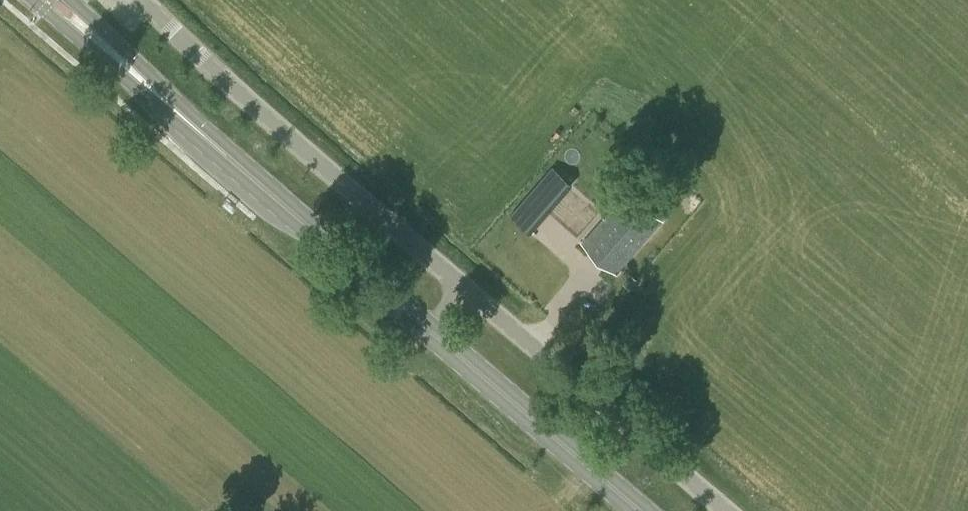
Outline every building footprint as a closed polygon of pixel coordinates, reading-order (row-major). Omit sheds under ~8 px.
[(581,241),(617,274),(664,220),(628,187),(581,241)] [(552,193),(539,209),(554,223),(568,207),(552,193)]
